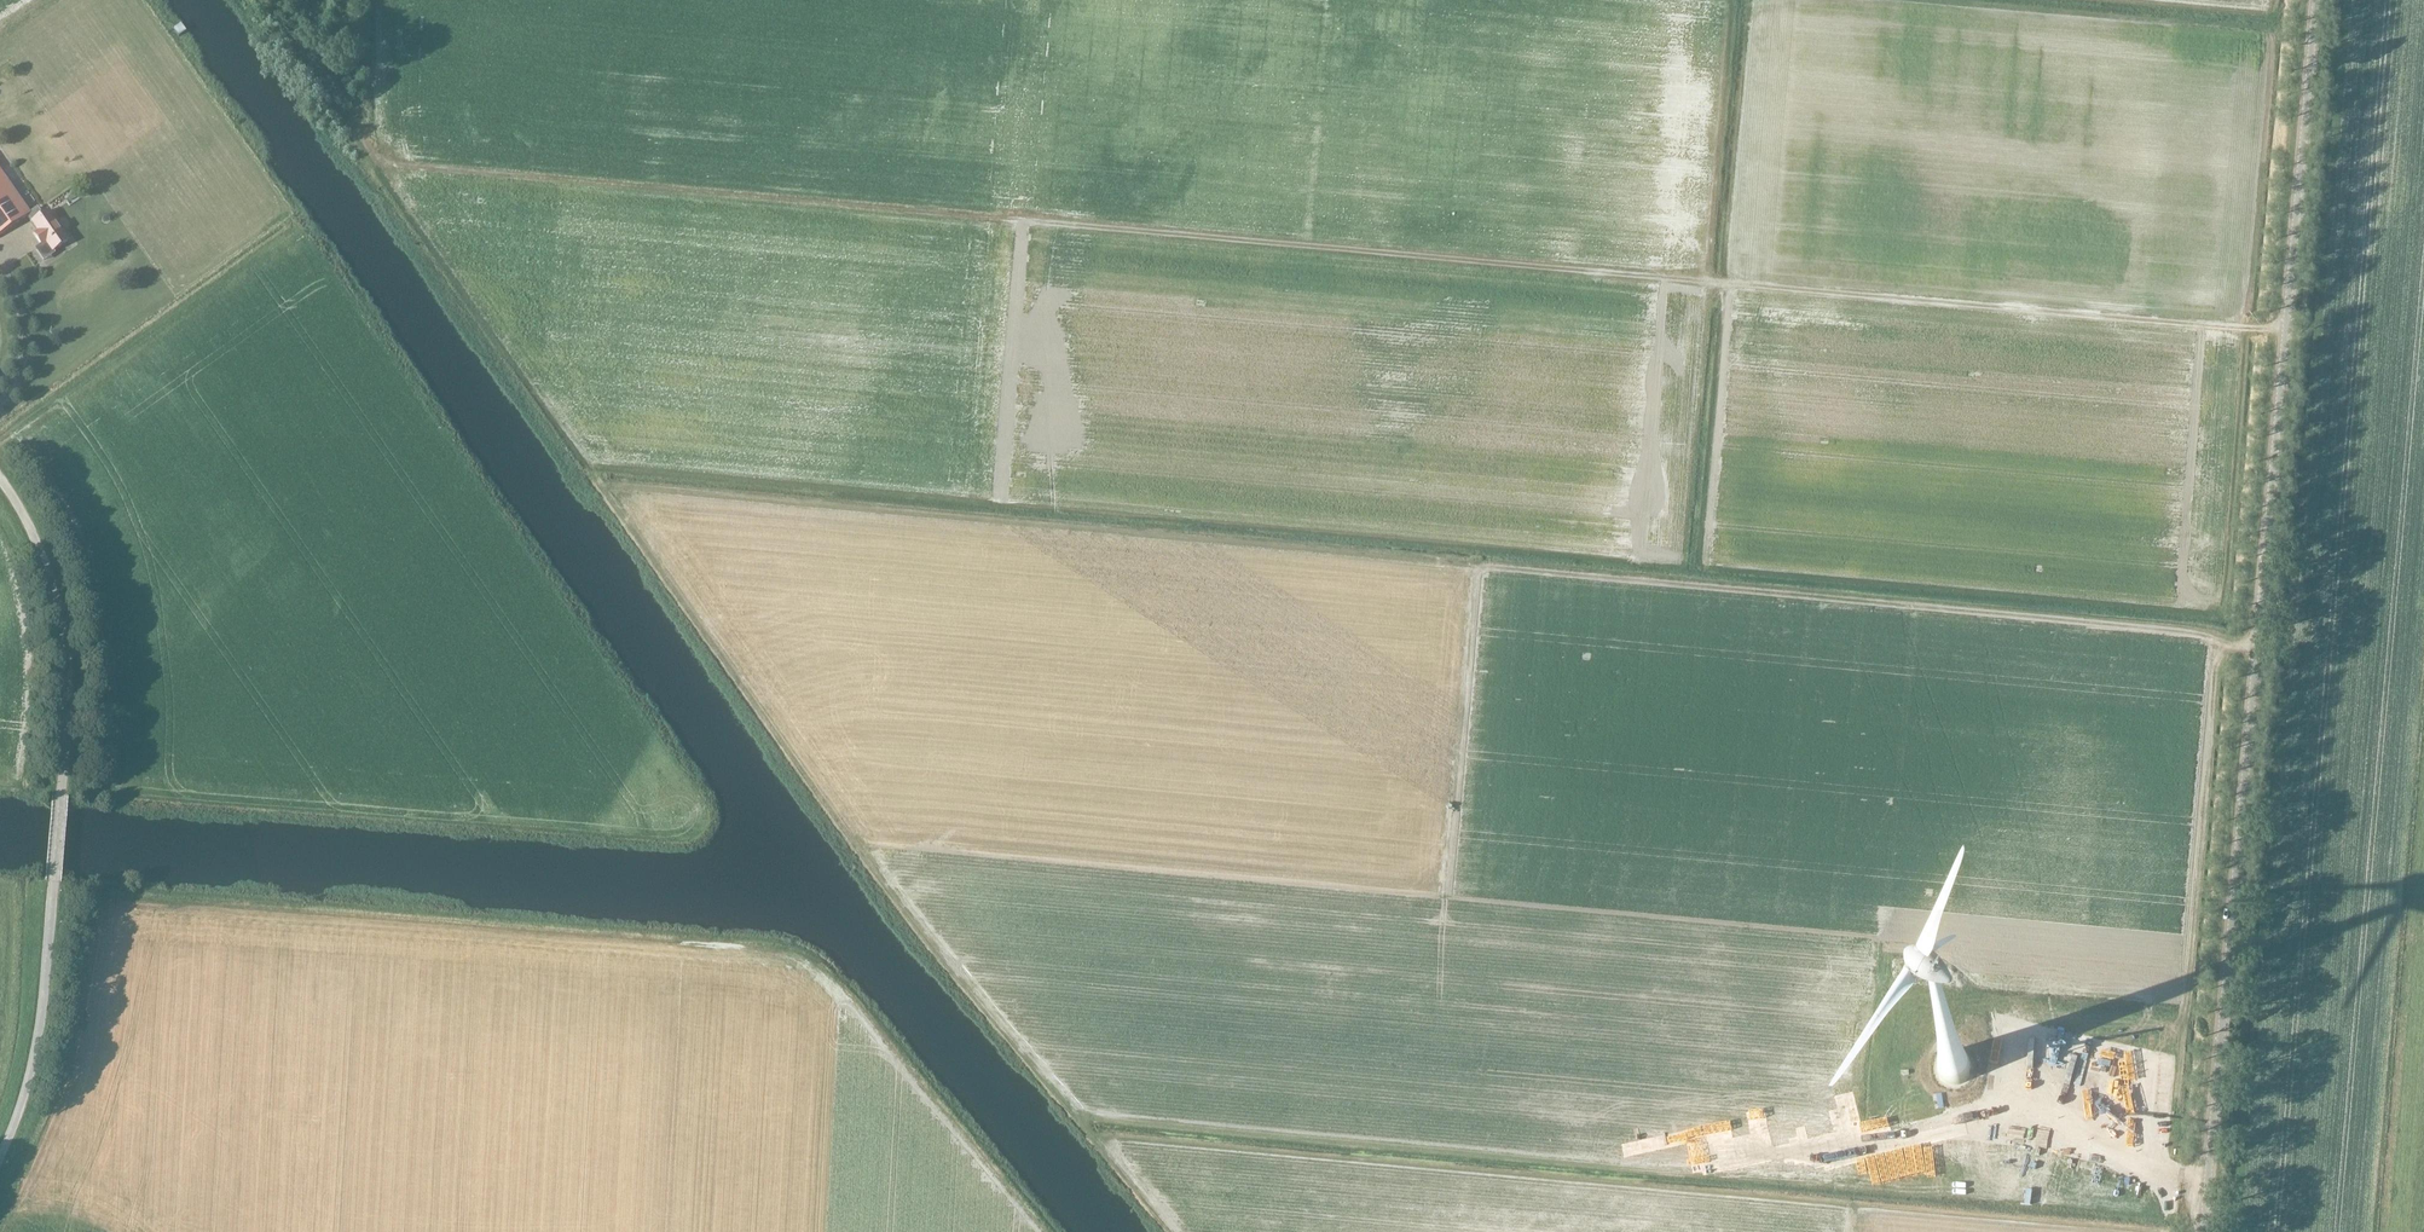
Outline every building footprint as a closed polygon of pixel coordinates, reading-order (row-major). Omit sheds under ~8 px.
[(27,216),(37,231),(33,234),(41,246),(45,243),(51,252),(67,241),(61,232),(62,227),(59,223),(55,222),(47,211),(41,215),(37,208),(30,213),(0,171),(0,235),(27,216)] [(1952,1085),(1953,1085),(1955,1085),(1956,1085),(1958,1084),(1959,1084),(1961,1083),(1962,1083),(1963,1082),(1964,1081),(1965,1080),(1966,1079),(1967,1078),(1968,1076),(1969,1075),(1969,1074),(1970,1072),(1970,1071),(1970,1069),(1970,1068),(1970,1067),(1970,1065),(1970,1064),(1969,1062),(1969,1061),(1968,1060),(1967,1058),(1966,1057),(1965,1056),(1964,1055),(1963,1054),(1962,1053),(1961,1053),(1959,1052),(1958,1052),(1956,1051),(1955,1051),(1953,1051),(1952,1051),(1951,1051),(1949,1052),(1948,1052),(1946,1053),(1945,1053),(1944,1054),(1943,1055),(1941,1056),(1940,1057),(1940,1058),(1939,1060),(1938,1061),(1938,1062),(1937,1064),(1937,1065),(1937,1067),(1937,1068),(1937,1070),(1937,1071),(1937,1072),(1938,1074),(1938,1075),(1939,1076),(1940,1078),(1940,1079),(1941,1080),(1943,1081),(1944,1082),(1945,1083),(1946,1083),(1948,1084),(1949,1084),(1951,1085),(1952,1085)]
